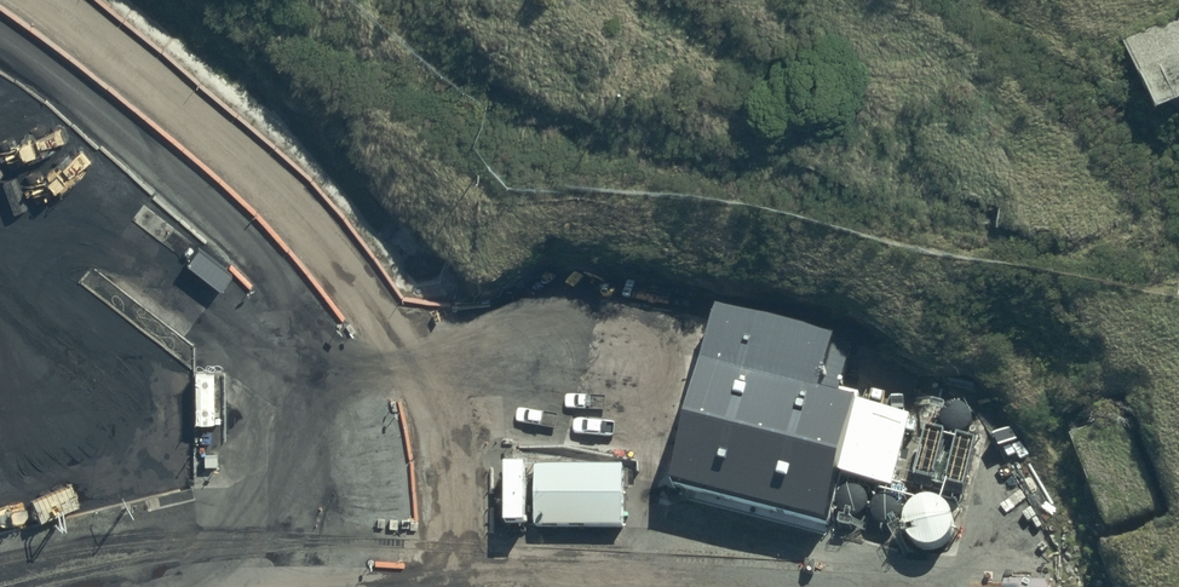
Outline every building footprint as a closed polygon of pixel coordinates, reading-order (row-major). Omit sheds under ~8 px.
[(1125,36),(1161,114),(1178,106),(1178,11),(1125,36)] [(849,337),(714,301),(667,476),(820,517),(833,468),(890,484),(910,411),(835,390),(849,337)] [(217,373),(195,373),(196,458),(202,458),(202,467),(217,467),(217,463),(219,463),(217,373)] [(939,415),(941,421),(944,425),(949,428),(954,430),(959,429),(965,427),(968,423),(971,418),(971,413),(970,407),(967,403),(962,400),(958,398),(953,398),(949,399),(945,402),(942,406),(940,410),(939,415)] [(973,436),(923,425),(912,473),(962,485),(973,436)] [(622,471),(537,472),(537,532),(623,531),(622,471)] [(835,499),(836,505),(839,509),(844,513),(849,514),(855,514),(860,511),(864,507),(866,502),(867,497),(865,492),(862,487),(858,484),(853,482),(849,482),(844,484),(840,486),(837,490),(835,494),(835,499)] [(905,528),(909,534),(916,539),(924,542),(932,542),(940,539),(946,534),(951,527),(953,519),(952,511),(949,504),(943,498),(936,494),(928,493),(920,494),(912,498),(907,504),(904,511),(903,520),(905,528)] [(867,511),(868,516),(872,521),(876,524),(881,525),(887,525),(892,522),(896,519),(898,514),(899,508),(897,503),(894,498),(890,495),(885,494),(881,494),(876,495),(872,497),(869,501),(867,505),(867,511)]
